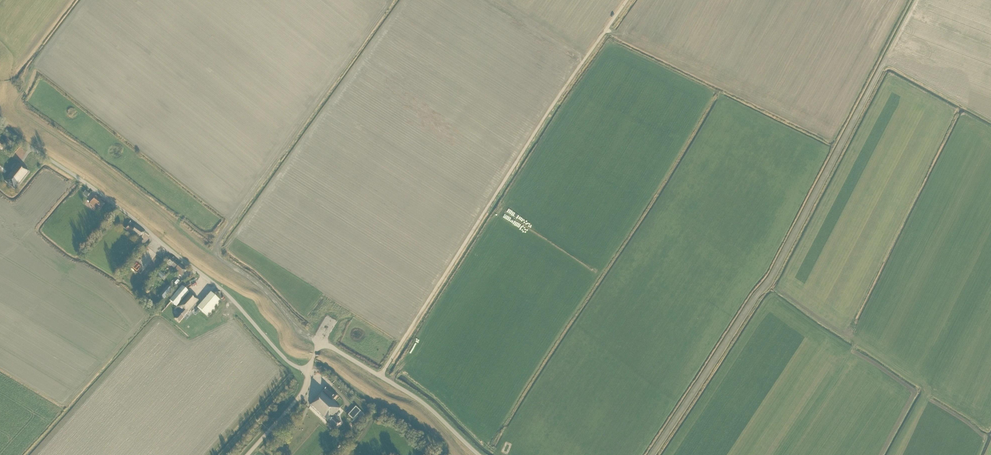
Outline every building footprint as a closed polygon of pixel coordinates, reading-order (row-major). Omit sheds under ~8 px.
[(13,141),(13,140),(9,137),(5,144),(10,148),(11,147),(14,149),(17,144),(13,141)] [(5,182),(14,189),(18,184),(19,185),(29,172),(18,164),(8,176),(9,177),(5,182)] [(96,196),(89,204),(96,208),(97,206),(100,209),(104,204),(99,200),(100,199),(96,196)] [(127,233),(130,235),(131,234),(139,240),(145,232),(135,225),(135,226),(130,223),(125,229),(128,231),(127,233)] [(132,252),(134,254),(140,248),(137,246),(132,252)] [(180,265),(179,266),(174,262),(176,260),(173,258),(172,260),(170,259),(166,263),(170,267),(171,266),(175,270),(174,271),(181,277),(186,270),(180,265)] [(167,286),(161,293),(159,296),(164,300),(172,290),(167,286)] [(175,319),(179,323),(188,312),(189,313),(199,301),(182,287),(170,301),(181,311),(175,319)] [(221,302),(217,299),(211,293),(198,308),(208,317),(221,302)] [(326,419),(336,428),(341,423),(338,420),(339,419),(335,415),(341,408),(332,401),(337,396),(328,387),(310,406),(325,420),(326,419)] [(348,415),(353,420),(361,412),(356,407),(348,415)]
